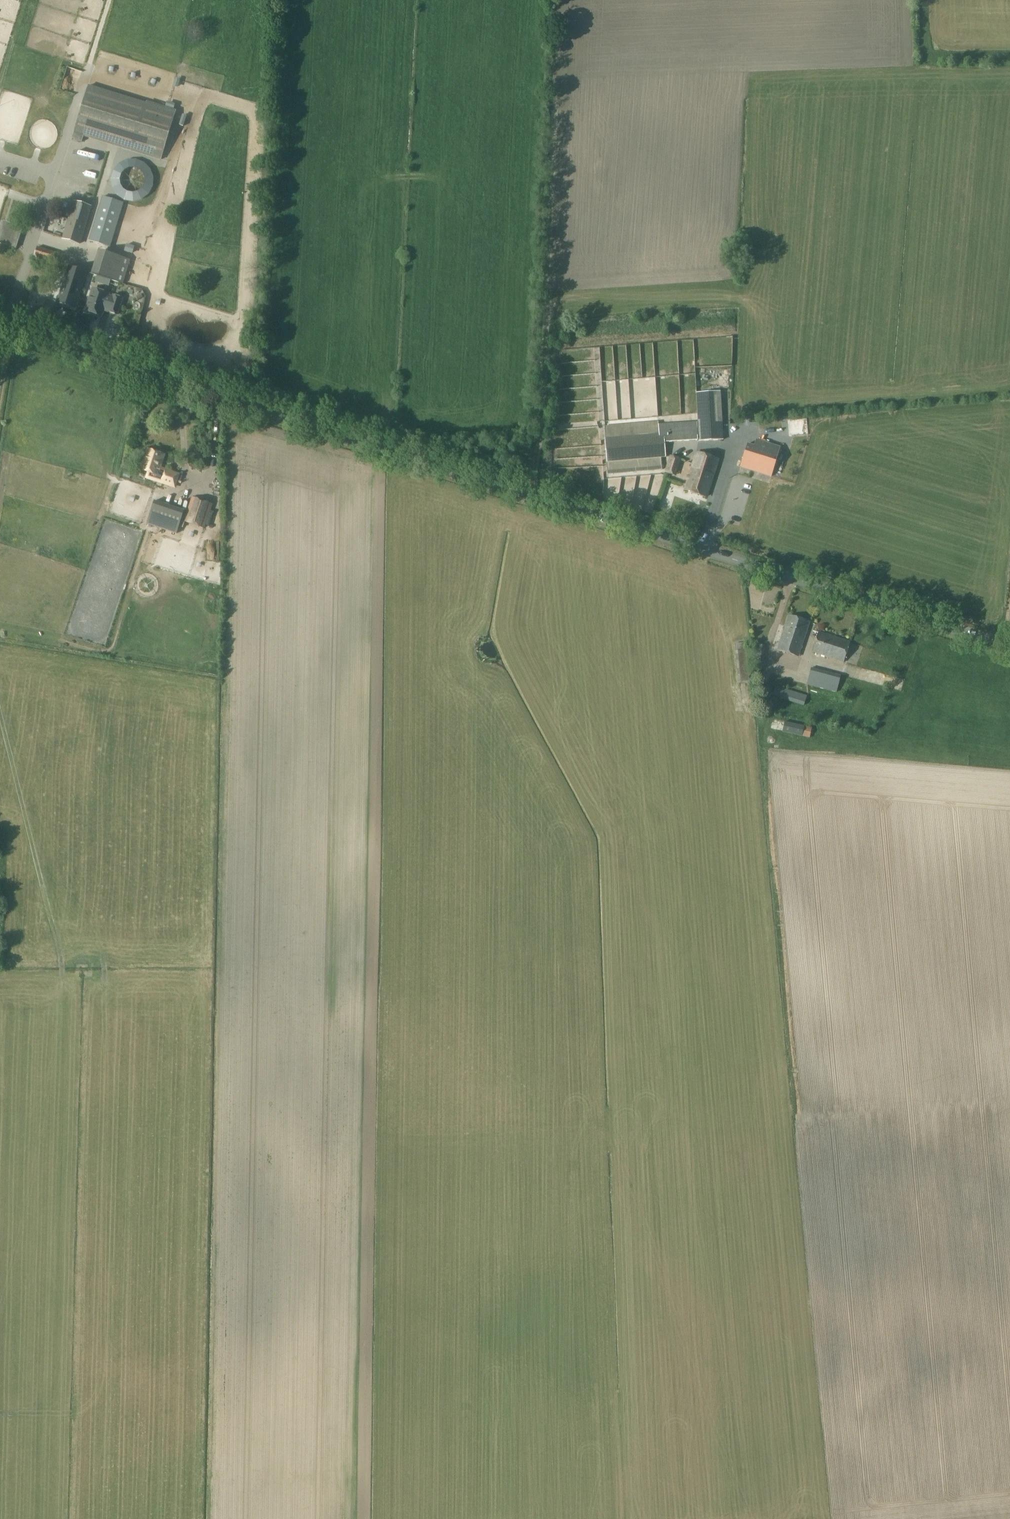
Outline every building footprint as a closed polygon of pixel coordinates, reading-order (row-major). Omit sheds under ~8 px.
[(159,157),(172,114),(90,88),(77,132),(159,157)] [(90,156),(99,162),(105,154),(96,148),(90,156)] [(110,173),(133,186),(128,194),(134,198),(139,190),(144,192),(153,177),(145,172),(148,167),(132,157),(129,163),(120,158),(110,173)] [(90,199),(94,186),(85,183),(81,196),(90,199)] [(36,190),(34,202),(50,204),(51,192),(36,190)] [(111,246),(123,203),(103,197),(90,240),(111,246)] [(81,244),(92,207),(75,202),(64,238),(81,244)] [(40,223),(40,216),(47,216),(48,207),(29,205),(28,216),(34,216),(34,223),(40,223)] [(0,243),(0,244),(16,249),(19,240),(2,235),(0,243)] [(52,248),(53,242),(38,238),(37,244),(52,248)] [(54,262),(57,253),(37,247),(35,256),(54,262)] [(124,284),(131,259),(102,250),(94,275),(124,284)] [(5,273),(2,285),(10,287),(13,275),(5,273)] [(43,282),(39,296),(75,307),(79,293),(43,282)] [(115,292),(94,286),(87,310),(102,315),(105,305),(109,306),(108,312),(118,314),(122,298),(114,296),(115,292)] [(698,422),(699,440),(722,438),(719,390),(696,392),(698,422)] [(655,416),(602,418),(603,434),(656,432),(655,416)] [(661,442),(699,440),(698,422),(660,424),(661,436),(605,439),(606,461),(662,458),(661,442)] [(781,447),(756,439),(754,445),(747,443),(740,467),(771,477),(781,447)] [(175,487),(179,474),(160,468),(164,455),(148,450),(141,468),(149,471),(147,478),(175,487)] [(707,497),(718,459),(697,452),(684,489),(707,497)] [(679,460),(670,457),(665,473),(674,476),(679,460)] [(743,522),(748,488),(743,487),(744,476),(733,475),(728,504),(730,505),(729,514),(732,514),(731,521),(743,522)] [(212,505),(192,498),(185,521),(204,528),(212,505)] [(184,511),(155,501),(148,522),(177,532),(184,511)] [(799,656),(810,622),(789,615),(778,649),(799,656)] [(843,662),(850,641),(819,631),(812,652),(843,662)] [(754,644),(752,663),(763,665),(765,645),(754,644)] [(767,673),(774,675),(772,681),(788,686),(792,672),(769,665),(767,673)] [(836,693),(840,677),(812,669),(807,684),(836,693)] [(804,706),(808,696),(779,686),(775,696),(804,706)] [(802,736),(804,726),(785,722),(783,731),(802,736)]
